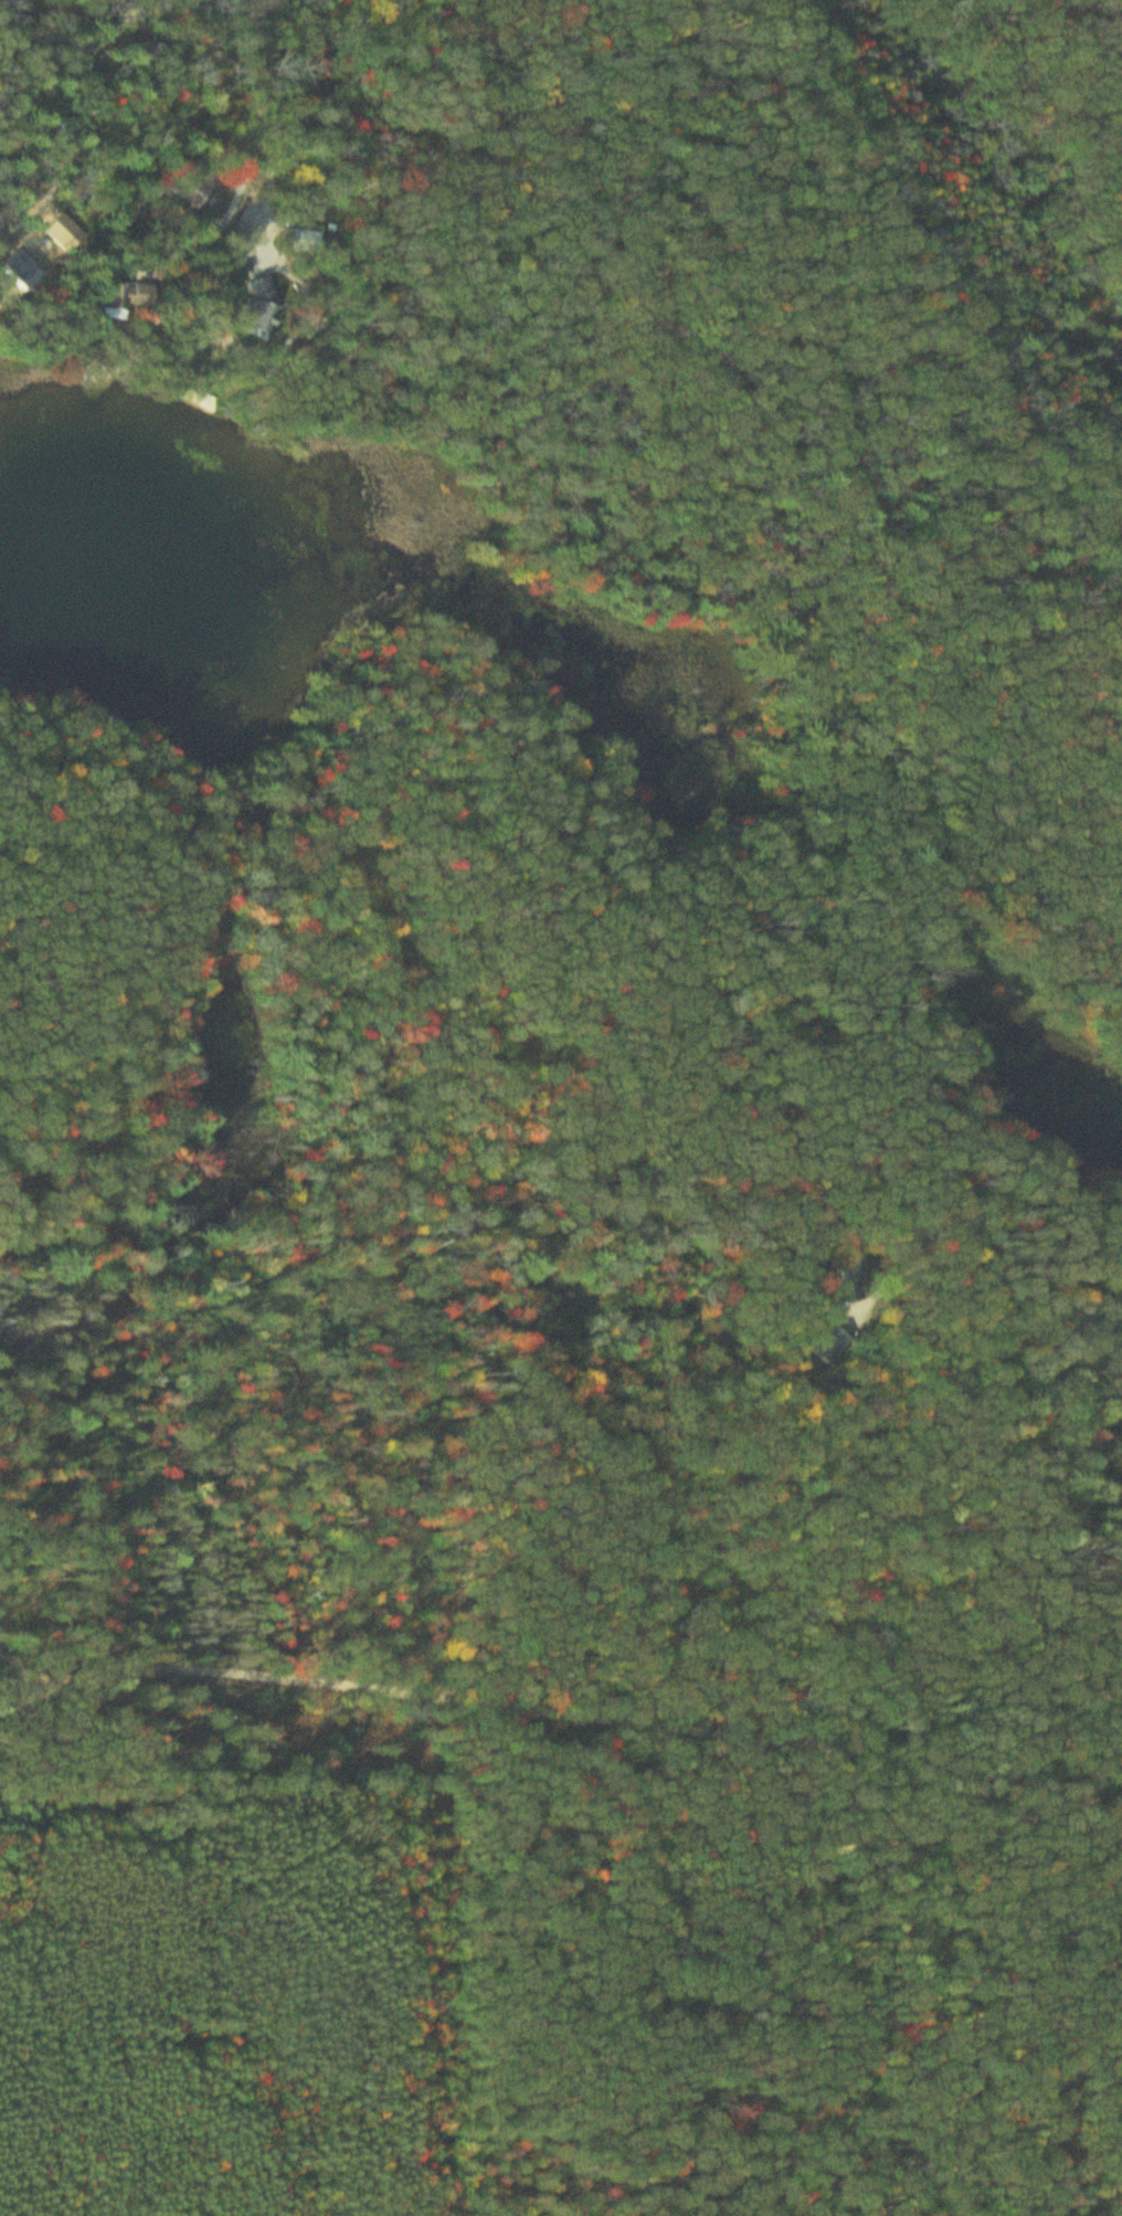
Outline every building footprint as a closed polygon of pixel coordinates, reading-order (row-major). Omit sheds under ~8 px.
[(167,190),(200,212),(218,184),(185,163),(167,190)] [(291,251),(322,251),(322,233),(291,233),(291,251)] [(252,337),(278,335),(273,280),(247,283),(252,337)] [(157,289),(107,285),(104,321),(128,323),(129,307),(156,309),(157,289)]
